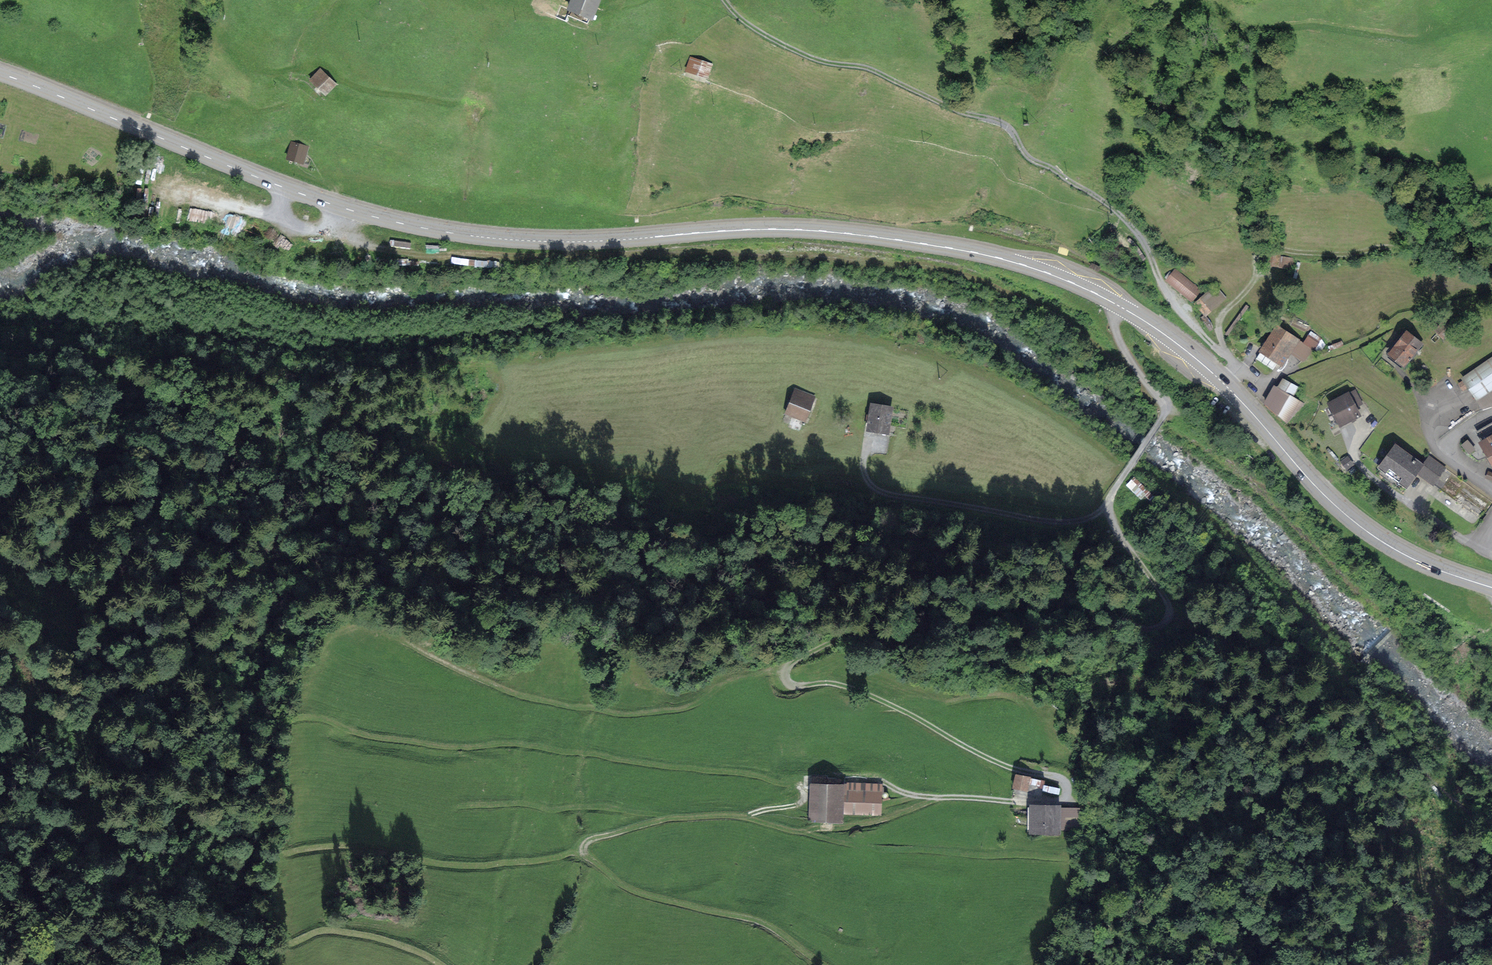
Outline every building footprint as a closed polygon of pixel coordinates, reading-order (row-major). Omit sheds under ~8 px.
[(567,10),(592,19),(600,0),(571,0),(567,10)] [(712,64),(690,56),(685,71),(707,79),(712,64)] [(320,69),(310,80),(326,95),(336,85),(320,69)] [(292,141),(286,159),(304,165),(310,147),(292,141)] [(1294,258),(1273,255),(1271,266),(1292,269),(1294,258)] [(1091,263),(1089,267),(1099,272),(1101,267),(1091,263)] [(1175,268),(1164,280),(1192,302),(1201,289),(1175,268)] [(1216,286),(1194,304),(1205,317),(1227,298),(1216,286)] [(1277,326),(1259,351),(1261,353),(1256,359),(1273,369),(1278,362),(1283,365),(1291,354),(1305,362),(1313,350),(1315,351),(1322,338),(1311,331),(1304,343),(1300,340),(1277,326)] [(1423,344),(1407,332),(1388,354),(1404,367),(1423,344)] [(1465,379),(1477,397),(1491,387),(1491,360),(1465,379)] [(1278,389),(1274,388),(1266,405),(1286,422),(1304,404),(1293,397),(1299,387),(1283,380),(1278,389)] [(817,396),(794,387),(783,415),(807,424),(817,396)] [(1349,395),(1330,403),(1339,424),(1359,415),(1349,395)] [(893,408),(870,404),(866,430),(889,433),(893,408)] [(1479,445),(1491,473),(1491,439),(1479,445)] [(1420,466),(1395,448),(1381,467),(1406,485),(1420,466)] [(1488,498),(1431,459),(1419,477),(1476,515),(1488,498)] [(1044,779),(1015,774),(1012,789),(1028,792),(1030,785),(1043,788),(1044,779)] [(883,783),(808,782),(808,823),(843,824),(844,815),(883,815),(883,783)] [(1062,805),(1028,805),(1029,834),(1060,834),(1060,823),(1080,823),(1080,808),(1062,808),(1062,805)]
